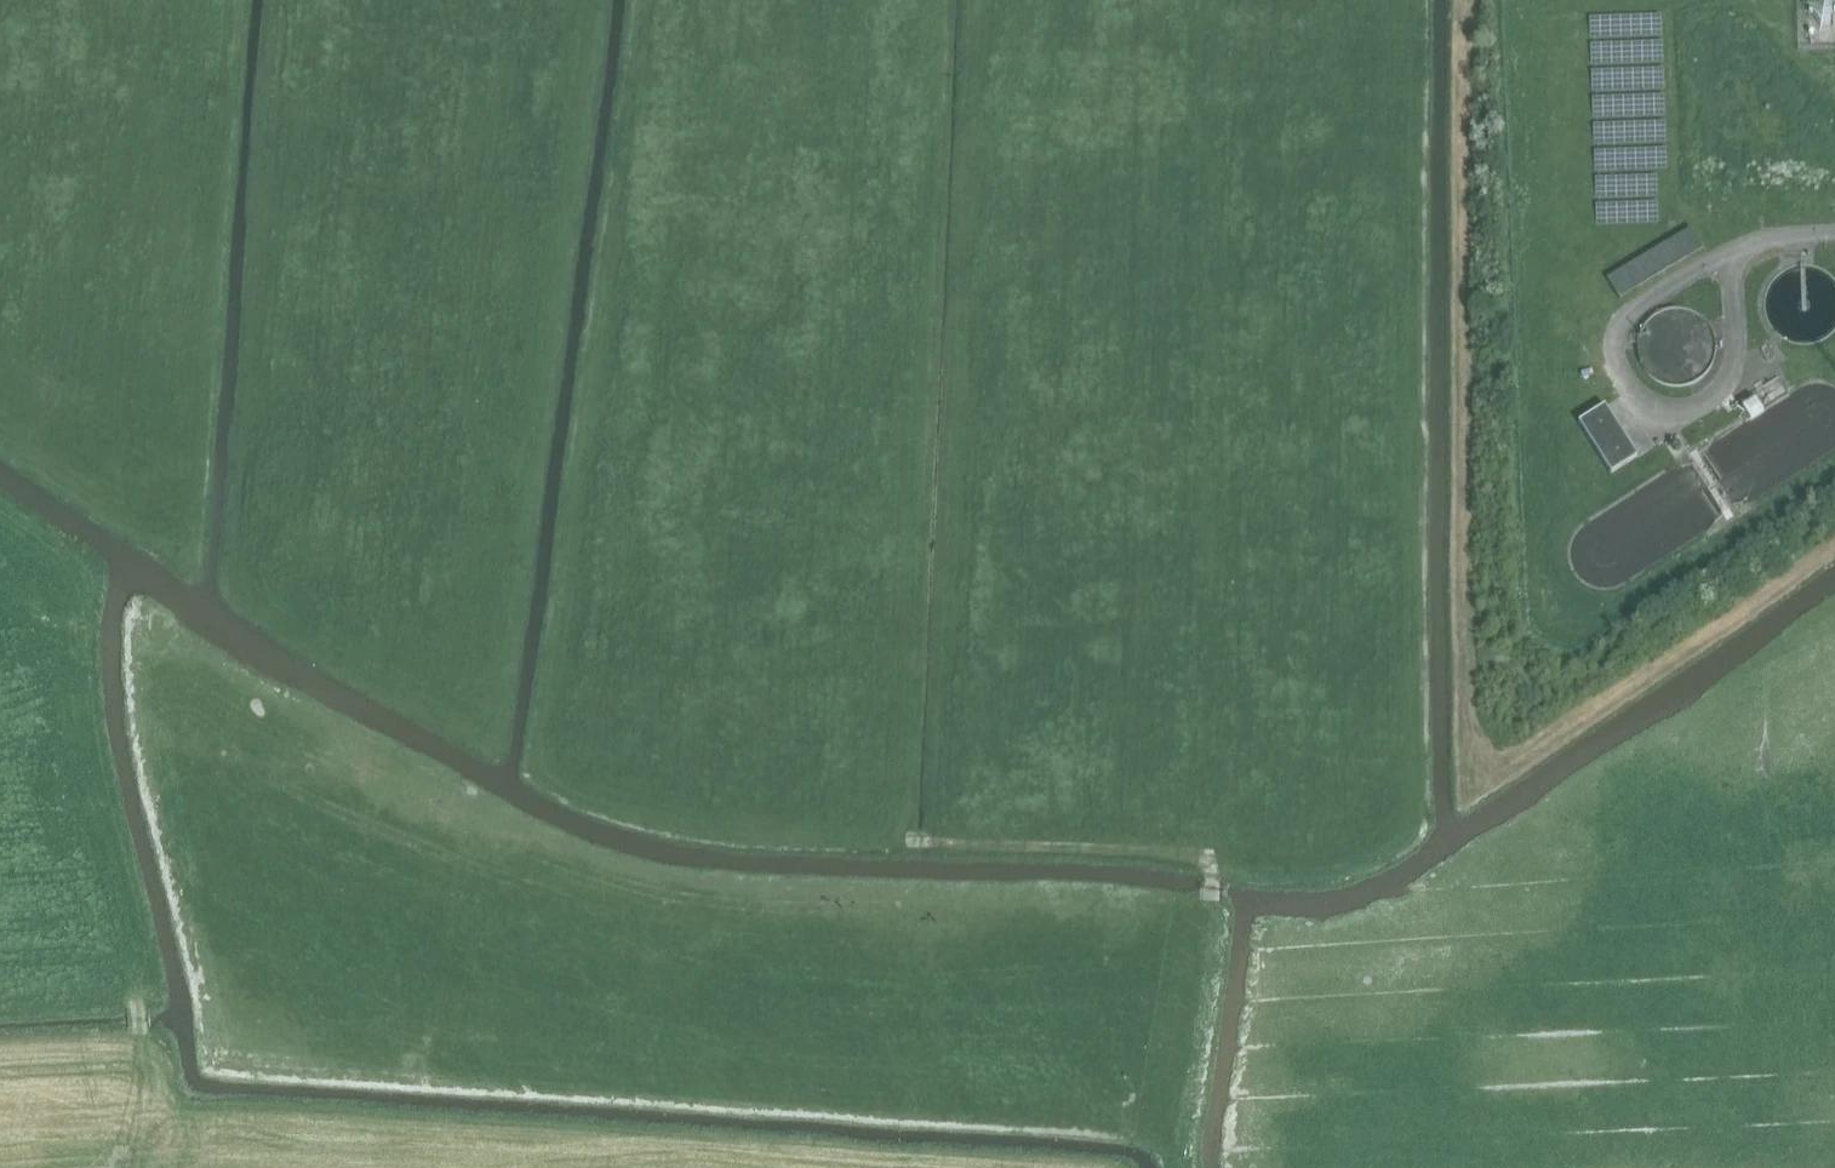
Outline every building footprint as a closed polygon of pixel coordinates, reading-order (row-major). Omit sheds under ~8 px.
[(1690,229),(1607,279),(1619,300),(1702,250),(1690,229)] [(1763,410),(1755,396),(1741,403),(1749,418),(1763,410)] [(1637,457),(1604,405),(1577,423),(1610,474),(1637,457)]
